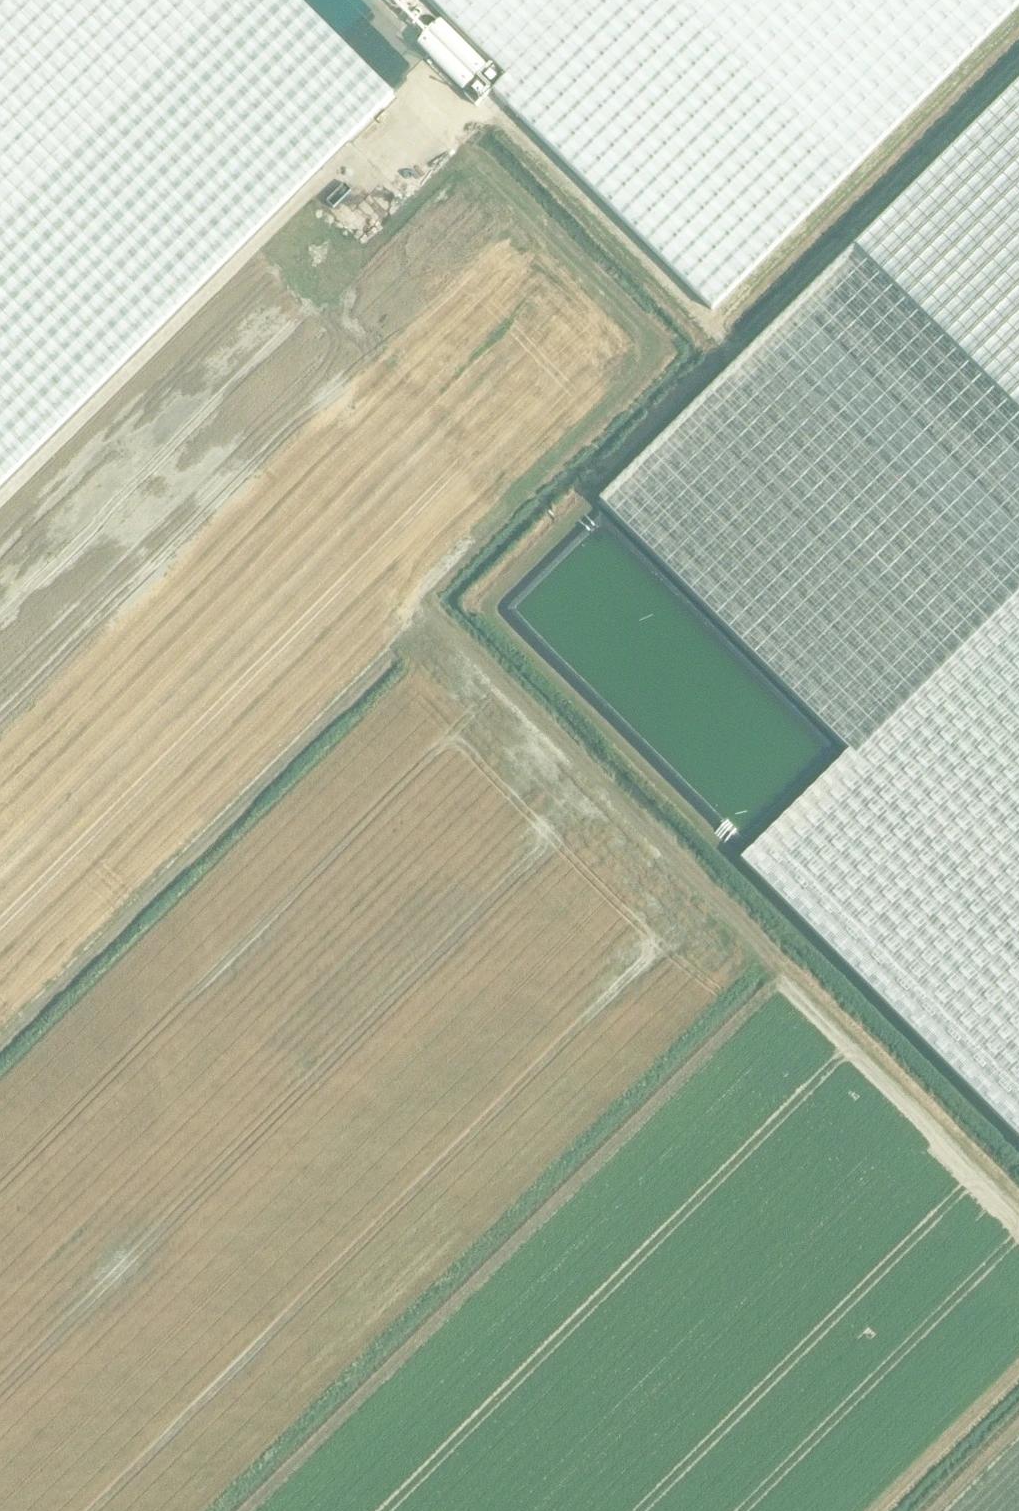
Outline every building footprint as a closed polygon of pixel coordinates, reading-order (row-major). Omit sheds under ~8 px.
[(394,94),(341,42),(350,34),(346,31),(360,18),(342,0),(0,0),(0,486),(394,94)] [(421,0),(398,0),(429,31),(440,19),(421,0)] [(508,78),(586,0),(429,0),(508,78)] [(508,78),(493,92),(712,311),(1018,4),(1018,0),(586,0),(508,78)] [(476,107),(500,82),(488,71),(464,95),(476,107)] [(856,249),(1018,413),(1018,86),(856,249)] [(1018,1139),(1018,413),(856,249),(601,502),(850,752),(741,861),(1018,1139)]
